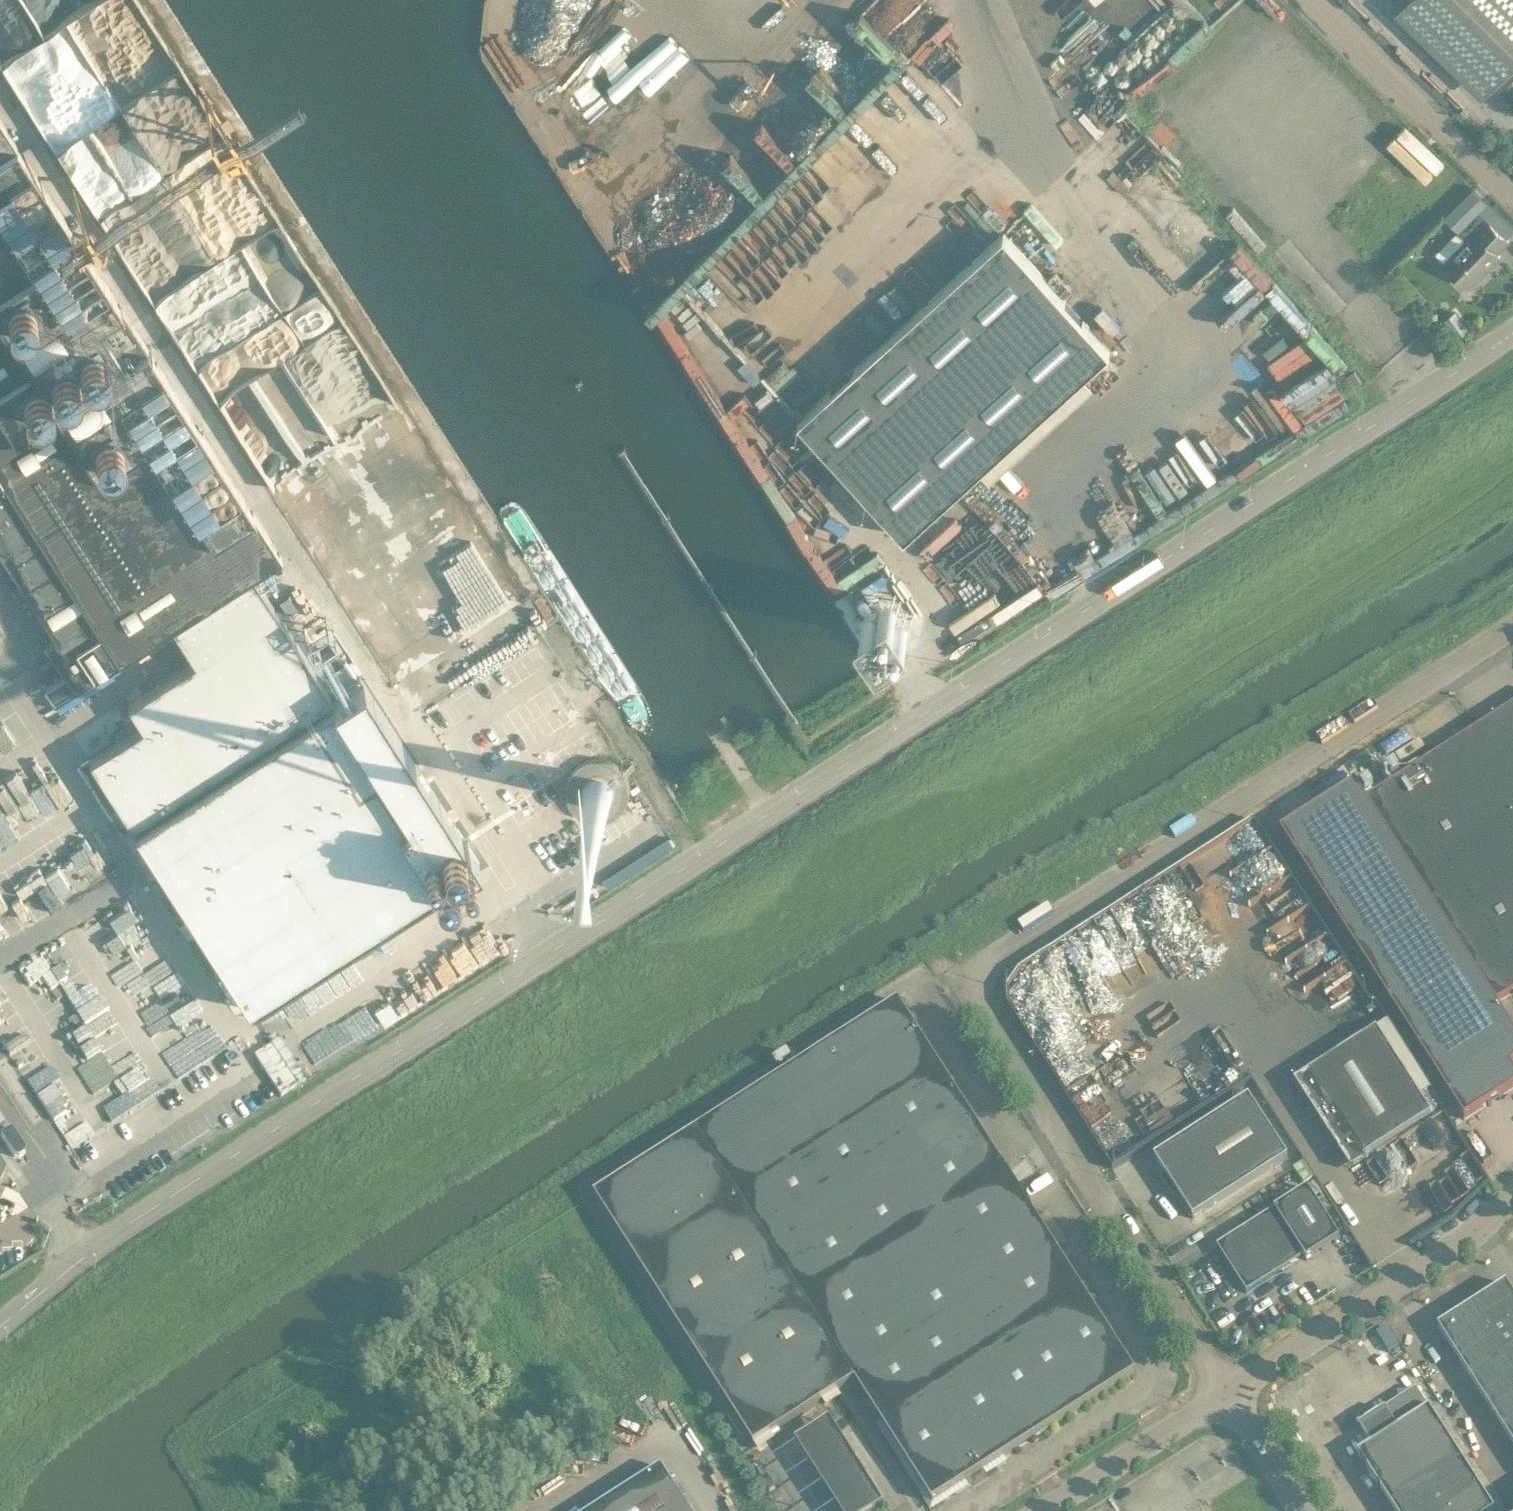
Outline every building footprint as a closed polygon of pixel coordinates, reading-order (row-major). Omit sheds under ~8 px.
[(0,54),(77,178),(166,123),(147,92),(121,108),(103,79),(144,54),(144,53),(164,41),(138,0),(88,0),(0,54)] [(950,0),(857,0),(887,32),(904,16),(917,31),(950,0)] [(1512,58),(1512,0),(1417,0),(1495,76),(1512,58)] [(909,38),(869,71),(914,123),(953,90),(909,38)] [(274,290),(311,266),(201,104),(190,105),(200,98),(178,65),(168,72),(175,82),(183,82),(185,107),(199,105),(167,127),(168,140),(137,142),(138,165),(123,175),(108,176),(96,184),(98,203),(125,245),(138,236),(160,269),(208,236),(253,232),(242,240),(289,236),(292,272),(287,273),(268,244),(251,245),(247,249),(274,290)] [(1109,105),(1125,92),(1119,84),(1102,96),(1109,105)] [(873,85),(847,113),(860,126),(870,115),(877,122),(894,105),(873,85)] [(1209,227),(1221,218),(1170,156),(1167,158),(1120,102),(1103,117),(1152,176),(1163,167),(1169,174),(1167,175),(1178,189),(1209,227)] [(827,135),(809,151),(836,181),(852,167),(876,193),(896,175),(864,141),(847,157),(842,151),(860,135),(837,110),(819,126),(827,135)] [(64,671),(44,684),(53,697),(73,685),(280,552),(273,540),(0,116),(0,550),(54,634),(44,640),(64,671)] [(807,191),(796,182),(815,161),(798,146),(763,185),(790,210),(807,191)] [(1405,181),(1431,208),(1441,198),(1416,171),(1405,181)] [(813,194),(824,202),(837,186),(827,177),(813,194)] [(743,205),(728,220),(756,250),(771,236),(743,205)] [(1464,236),(1442,258),(1466,282),(1482,265),(1484,267),(1499,252),(1495,248),(1507,235),(1477,206),(1456,227),(1464,236)] [(798,415),(904,532),(1109,346),(1003,229),(798,415)] [(698,262),(726,299),(764,270),(736,233),(698,262)] [(1068,263),(1058,272),(1076,292),(1086,284),(1068,263)] [(695,266),(677,283),(691,297),(708,280),(695,266)] [(871,323),(891,305),(874,286),(854,304),(871,323)] [(1243,330),(1255,345),(1296,313),(1285,298),(1243,330)] [(343,317),(226,386),(230,394),(255,379),(297,449),(331,429),(338,442),(355,432),(349,421),(390,397),(343,317)] [(1361,378),(1354,367),(1346,371),(1353,383),(1361,378)] [(1239,460),(1307,427),(1287,385),(1240,407),(1249,426),(1227,436),(1239,460)] [(1310,421),(1327,410),(1318,396),(1301,407),(1310,421)] [(283,435),(256,444),(261,458),(288,449),(283,435)] [(1185,473),(1181,464),(1047,535),(1065,568),(1244,474),(1230,449),(1185,473)] [(405,607),(391,580),(392,579),(387,569),(367,579),(387,616),(405,607)] [(287,611),(295,605),(287,592),(279,598),(287,611)] [(984,627),(1025,610),(1020,597),(979,614),(984,627)] [(330,692),(130,820),(246,1002),(476,854),(360,673),(330,692)] [(1366,799),(1355,782),(1279,830),(1464,1118),(1512,1087),(1512,1070),(1510,1065),(1512,1063),(1512,1029),(1496,1002),(1512,991),(1512,704),(1366,799)] [(284,717),(283,707),(255,707),(255,718),(284,717)] [(898,1000),(695,1130),(593,1194),(753,1445),(854,1380),(932,1502),(1135,1372),(898,1000)] [(1376,1028),(1307,1072),(1294,1081),(1350,1168),(1364,1159),(1363,1157),(1431,1114),(1376,1028)] [(1058,1046),(1046,1051),(1052,1068),(1064,1063),(1058,1046)] [(107,1085),(64,1103),(71,1121),(114,1104),(107,1085)] [(1193,1218),(1287,1157),(1248,1096),(1153,1157),(1193,1218)] [(1307,1187),(1216,1245),(1246,1292),(1303,1256),(1306,1259),(1339,1238),(1307,1187)] [(1512,1314),(1512,1294),(1506,1282),(1471,1304),(1488,1330),(1512,1314)] [(1488,1330),(1471,1304),(1437,1326),(1454,1352),(1488,1330)] [(1488,1330),(1504,1355),(1512,1349),(1512,1314),(1488,1330)] [(1504,1355),(1488,1330),(1454,1352),(1470,1377),(1504,1355)] [(1504,1355),(1512,1369),(1512,1349),(1504,1355)] [(1470,1377),(1486,1402),(1512,1385),(1512,1369),(1504,1355),(1470,1377)] [(1486,1402),(1502,1427),(1512,1421),(1512,1385),(1486,1402)] [(1390,1504),(1461,1459),(1428,1407),(1357,1453),(1390,1504)] [(1502,1427),(1512,1445),(1512,1421),(1502,1427)] [(1390,1504),(1394,1510),(1493,1510),(1494,1510),(1461,1459),(1390,1504)] [(590,1510),(690,1510),(661,1466),(590,1510)] [(869,1510),(881,1501),(863,1478),(851,1488),(869,1510)]
